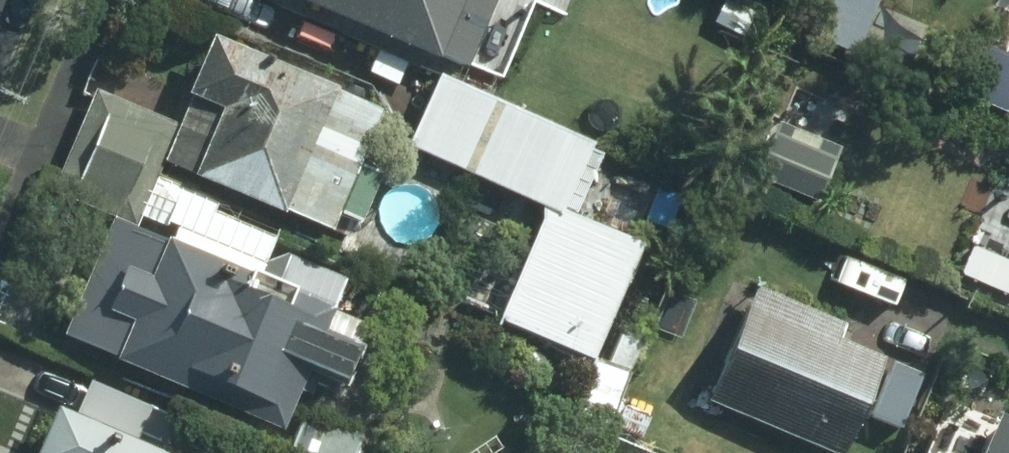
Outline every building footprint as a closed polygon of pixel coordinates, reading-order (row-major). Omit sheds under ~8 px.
[(432,54),(433,49),(462,63),(490,0),(306,0),(432,54)] [(708,26),(738,40),(752,9),(732,0),(720,0),(708,26)] [(873,0),(826,0),(811,39),(853,56),(873,0)] [(327,86),(329,84),(205,32),(181,90),(189,94),(162,160),(274,212),(276,206),(326,229),(335,209),(356,219),(378,173),(352,160),(376,109),(327,86)] [(556,208),(586,139),(436,73),(405,143),(556,208)] [(171,121),(92,87),(48,189),(127,221),(171,121)] [(606,95),(593,129),(632,142),(643,108),(606,95)] [(753,172),(814,200),(837,146),(777,119),(753,172)] [(486,213),(497,191),(468,179),(459,201),(486,213)] [(636,247),(544,207),(496,318),(588,358),(636,247)] [(58,334),(272,427),(298,368),(341,385),(357,344),(316,325),(337,277),(280,252),(243,265),(241,269),(161,234),(158,238),(109,216),(58,334)] [(752,284),(706,398),(835,450),(874,354),(834,338),(841,320),(752,284)] [(610,415),(624,370),(602,363),(594,388),(588,385),(582,406),(610,415)] [(89,377),(74,410),(134,436),(149,404),(89,377)] [(997,410),(994,418),(943,397),(919,452),(1008,452),(1008,415),(997,410)] [(49,402),(27,452),(168,452),(49,402)] [(285,445),(306,452),(350,452),(359,433),(300,408),(285,445)] [(176,444),(171,452),(197,452),(176,444)]
